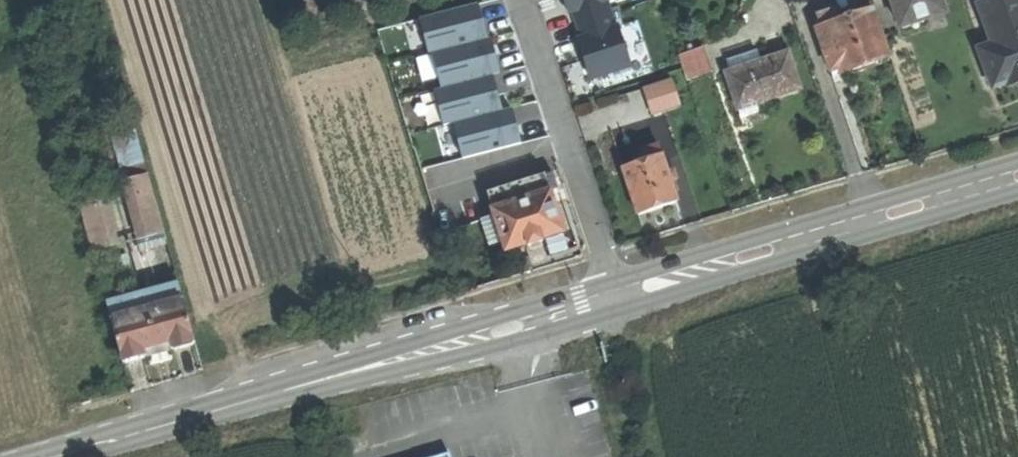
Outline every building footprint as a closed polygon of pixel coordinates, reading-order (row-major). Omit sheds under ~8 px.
[(569,12),(574,10),(578,23),(583,38),(578,39),(590,78),(631,64),(618,26),(616,27),(607,0),(565,0),(569,12)] [(900,29),(944,14),(939,0),(891,0),(900,29)] [(980,7),(990,36),(980,39),(983,49),(980,50),(993,88),(1008,83),(1009,86),(1017,82),(1017,0),(1000,0),(980,7)] [(478,4),(420,19),(428,52),(486,38),(478,4)] [(822,26),(817,28),(831,71),(839,68),(842,74),(889,58),(872,9),(839,20),(822,26)] [(835,9),(818,14),(822,26),(839,20),(835,9)] [(410,21),(378,30),(385,51),(416,42),(410,21)] [(490,39),(431,55),(440,87),(499,73),(490,39)] [(705,47),(680,55),(688,79),(713,71),(705,47)] [(733,71),(727,73),(739,110),(801,89),(788,51),(761,61),(733,71)] [(757,51),(729,60),(733,71),(761,61),(757,51)] [(436,92),(445,125),(503,110),(494,78),(436,92)] [(673,80),(644,88),(652,113),(680,104),(673,80)] [(451,127),(461,157),(522,142),(514,111),(451,127)] [(141,135),(118,144),(127,168),(150,159),(141,135)] [(658,151),(636,158),(638,164),(660,156),(658,151)] [(638,164),(624,168),(639,213),(657,208),(678,201),(663,155),(660,156),(638,164)] [(464,158),(421,170),(435,212),(476,197),(464,158)] [(544,173),(488,191),(506,250),(516,246),(526,243),(542,238),(564,231),(552,195),(560,193),(553,171),(545,174),(544,173)] [(149,174),(129,179),(146,237),(165,232),(149,174)] [(97,188),(77,193),(93,252),(113,247),(97,188)] [(180,284),(107,304),(122,359),(126,361),(136,358),(183,346),(193,343),(195,339),(180,284)]
